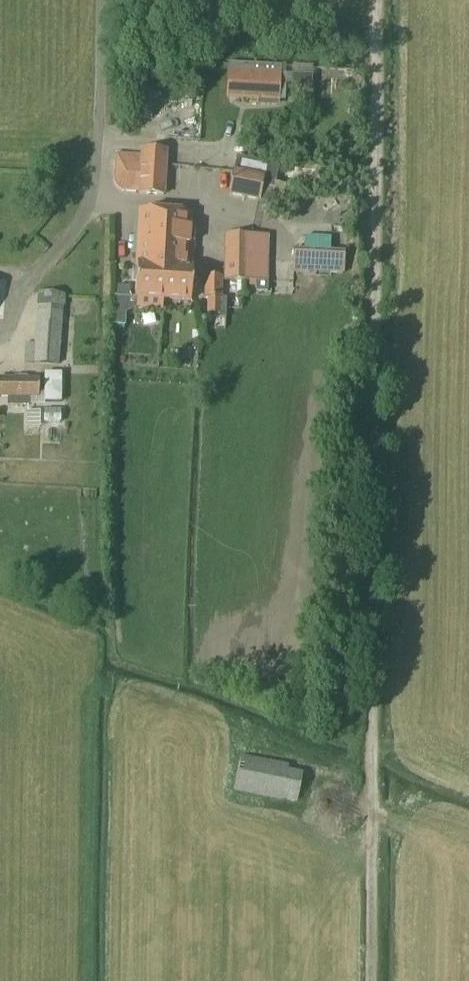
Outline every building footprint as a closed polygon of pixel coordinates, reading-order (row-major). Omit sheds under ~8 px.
[(280,74),(228,72),(226,100),(279,102),(280,74)] [(299,86),(311,87),(312,77),(291,76),(291,86),(299,86)] [(139,104),(141,125),(168,122),(166,101),(139,104)] [(183,156),(214,157),(214,142),(183,141),(183,156)] [(118,192),(121,193),(138,194),(138,196),(165,197),(167,153),(140,151),(139,157),(115,155),(114,185),(114,186),(114,187),(115,188),(115,189),(116,189),(116,190),(117,191),(118,192)] [(264,179),(262,187),(277,190),(282,167),(259,162),(258,167),(241,163),(239,174),(264,179)] [(264,179),(239,174),(232,173),(227,198),(259,204),(262,187),(264,179)] [(193,269),(187,268),(190,215),(140,212),(138,265),(136,265),(134,300),(113,299),(112,327),(122,328),(123,317),(134,312),(160,313),(160,301),(191,303),(193,269)] [(268,237),(224,237),(224,283),(267,284),(268,237)] [(329,269),(330,252),(295,251),(294,268),(329,269)] [(330,252),(329,269),(346,269),(347,253),(330,252)] [(204,300),(207,300),(222,301),(222,299),(222,278),(204,277),(204,300)] [(222,301),(207,300),(207,315),(219,315),(219,320),(226,320),(227,299),(222,299),(222,301)] [(63,307),(38,306),(35,346),(25,345),(24,365),(59,367),(63,307)] [(63,375),(45,375),(44,404),(61,404),(63,375)] [(0,381),(0,401),(8,401),(8,408),(28,408),(28,401),(37,401),(37,382),(0,381)] [(17,413),(16,432),(31,433),(32,413),(17,413)] [(290,767),(240,757),(232,794),(297,806),(302,775),(289,772),(290,767)]
